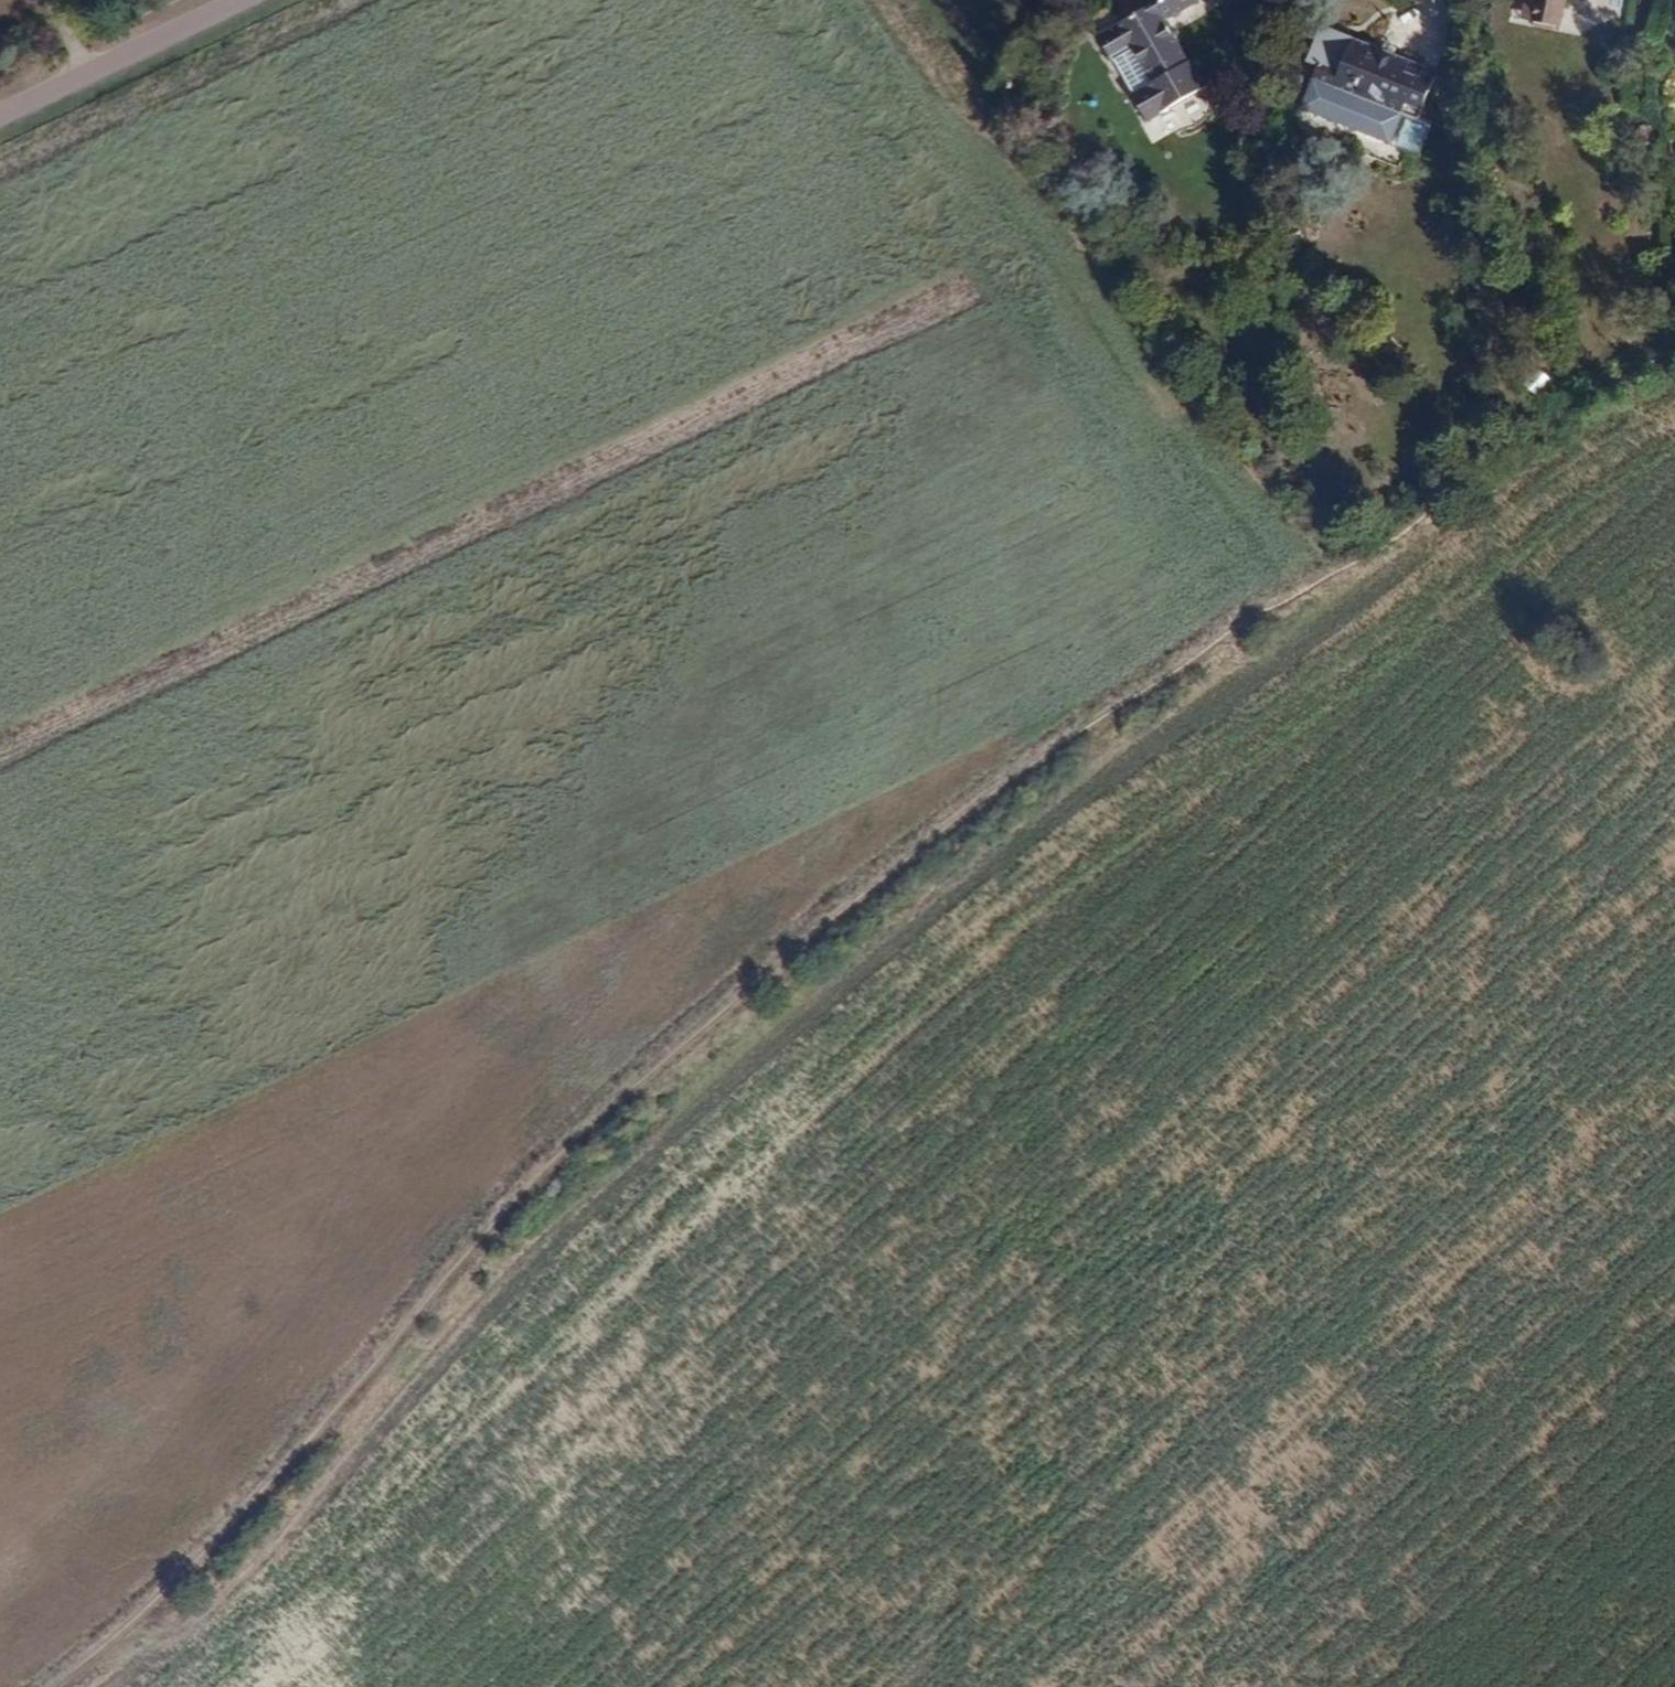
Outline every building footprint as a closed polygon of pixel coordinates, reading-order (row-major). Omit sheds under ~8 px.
[(1150,122),(1208,87),(1193,62),(1188,64),(1163,22),(1199,1),(1198,0),(1140,0),(1144,7),(1098,34),(1150,122)] [(1528,22),(1533,0),(1525,0),(1521,20),(1528,22)] [(1528,22),(1558,28),(1564,0),(1533,0),(1528,22)] [(1418,121),(1437,74),(1351,40),(1332,87),(1418,121)]
